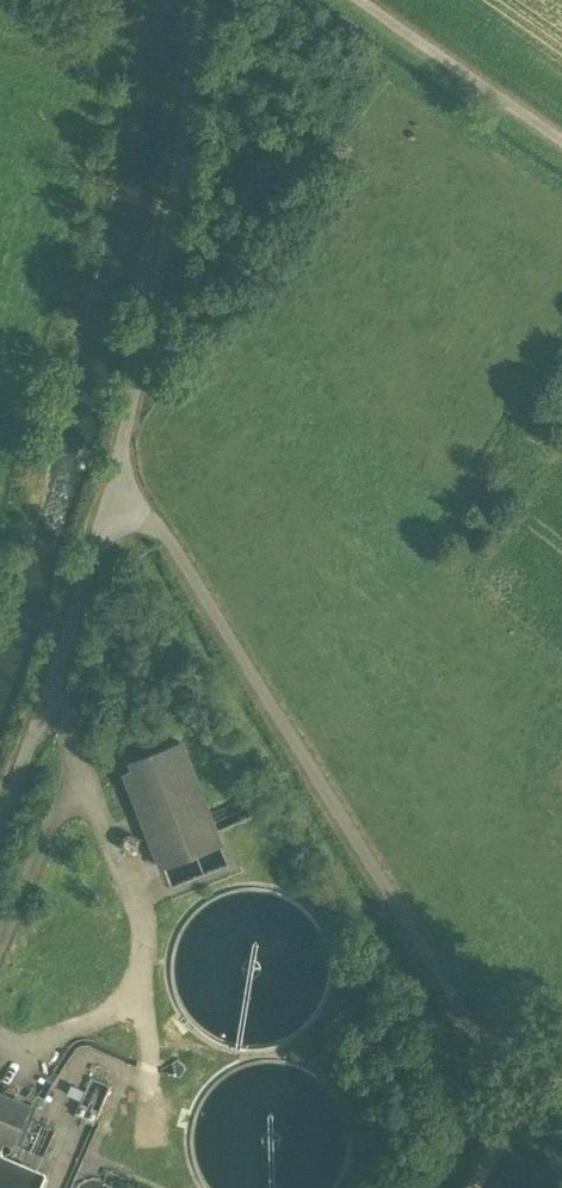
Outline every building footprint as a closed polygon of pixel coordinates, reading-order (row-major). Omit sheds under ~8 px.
[(181,741),(133,760),(136,768),(126,772),(163,868),(222,845),(181,741)] [(168,868),(172,882),(207,873),(203,859),(168,868)] [(111,1087),(92,1079),(75,1117),(95,1125),(111,1087)] [(0,1093),(0,1138),(14,1144),(30,1106),(0,1093)]
